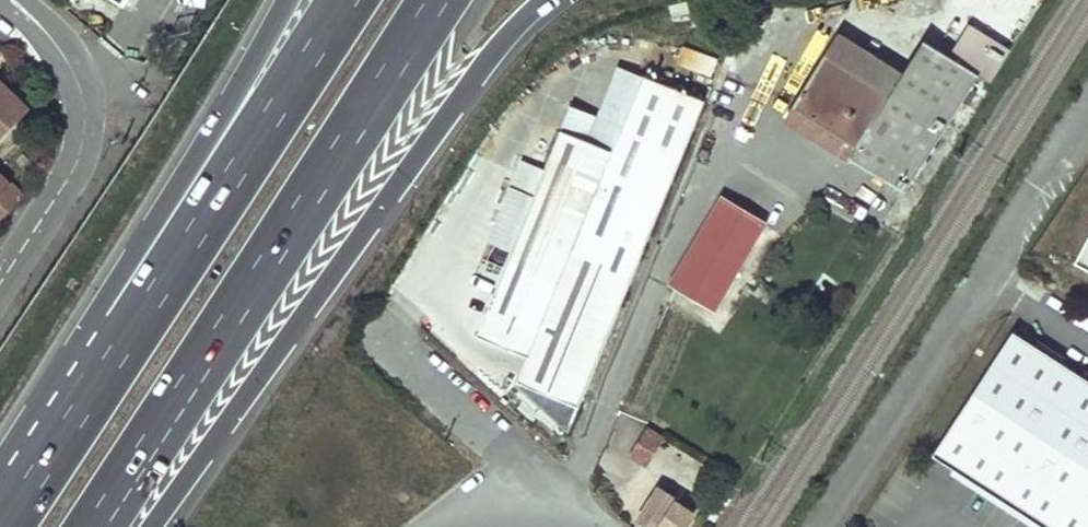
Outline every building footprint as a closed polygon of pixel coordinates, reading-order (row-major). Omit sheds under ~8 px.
[(993,74),(1013,45),(973,18),(953,46),(993,74)] [(898,77),(833,35),(780,119),(896,196),(975,77),(921,42),(898,77)] [(682,44),(677,62),(713,72),(718,55),(682,44)] [(638,78),(614,67),(583,144),(605,153),(638,78)] [(700,103),(638,78),(605,153),(583,144),(556,133),(539,174),(528,200),(504,258),(470,339),(520,359),(510,384),(573,410),(700,103)] [(27,110),(0,84),(0,138),(27,110)] [(591,122),(564,111),(556,133),(583,144),(591,122)] [(539,174),(512,163),(501,189),(528,200),(539,174)] [(26,196),(0,173),(0,223),(26,196)] [(501,189),(499,188),(475,246),(504,258),(528,200),(501,189)] [(712,206),(666,293),(710,317),(756,230),(712,206)] [(1073,261),(1087,269),(1087,233),(1073,261)] [(1010,333),(932,456),(1044,526),(1087,526),(1087,382),(1010,333)] [(628,457),(642,465),(658,438),(644,429),(641,432),(629,425),(617,447),(630,454),(628,457)] [(657,486),(636,520),(647,526),(683,526),(693,511),(676,502),(678,499),(657,486)] [(712,507),(706,517),(715,523),(721,513),(712,507)]
